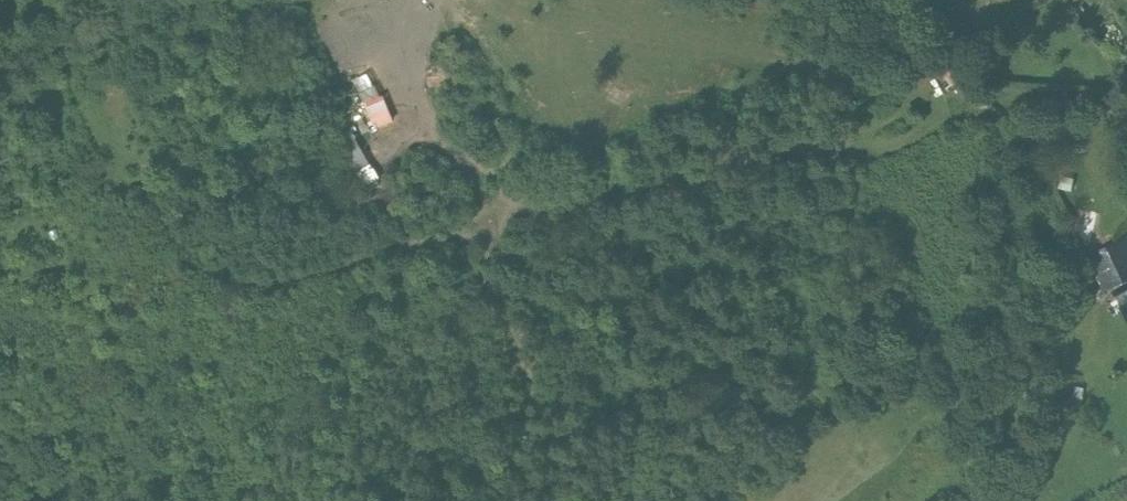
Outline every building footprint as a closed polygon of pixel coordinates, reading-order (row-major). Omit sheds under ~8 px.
[(948,69),(942,75),(953,86),(959,80),(948,69)] [(379,125),(395,117),(380,83),(363,90),(379,125)] [(1088,256),(1105,290),(1126,279),(1126,239),(1126,237),(1088,256)] [(1125,305),(1126,304),(1126,288),(1118,293),(1125,305)]
